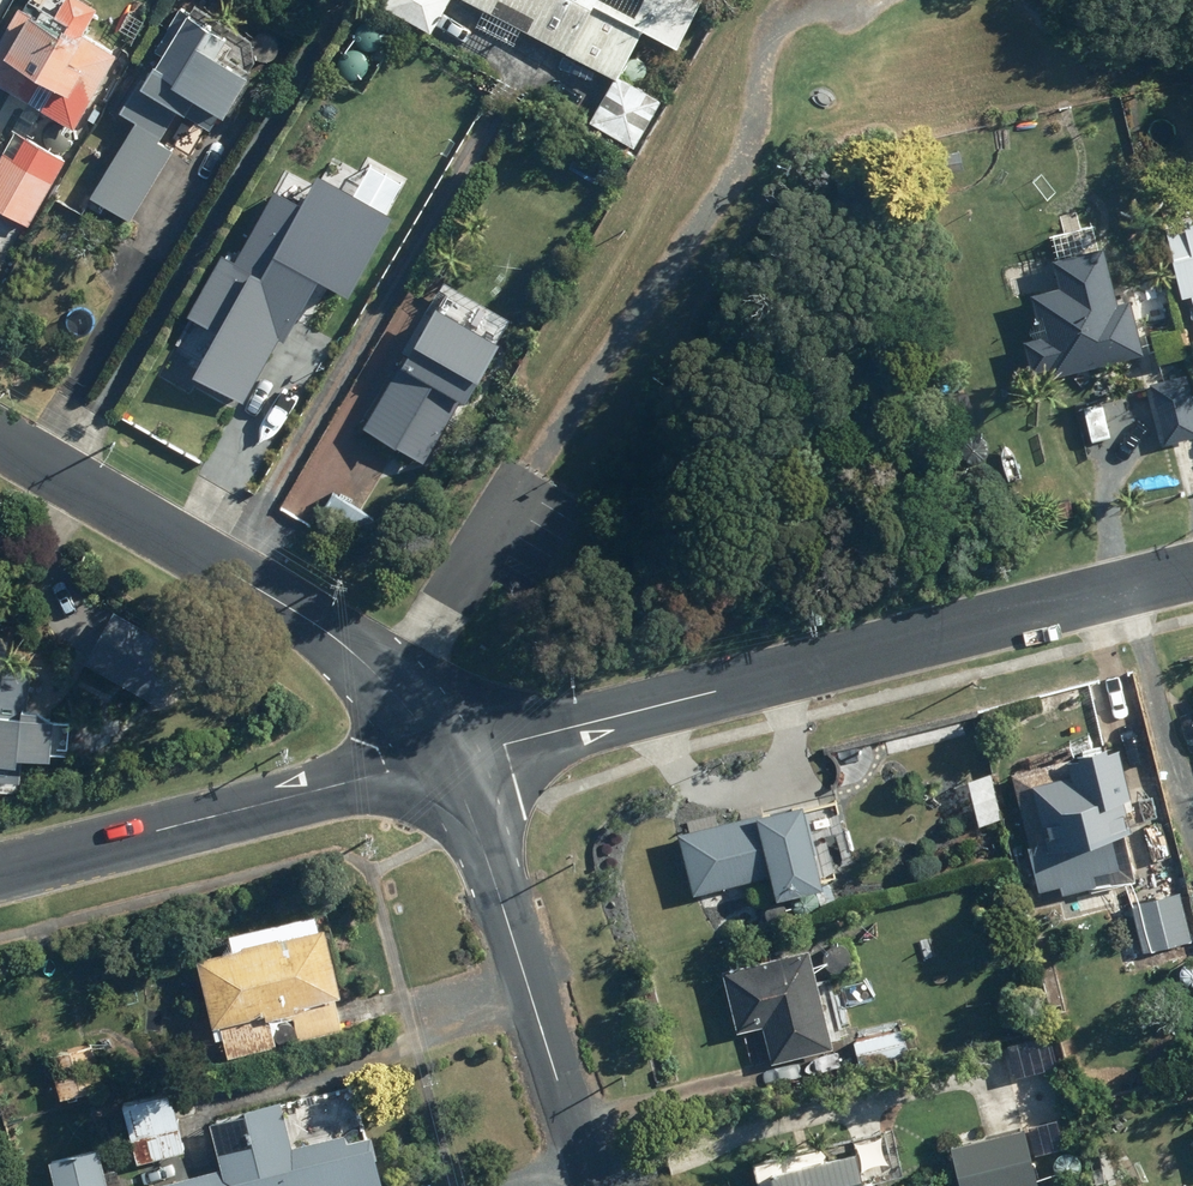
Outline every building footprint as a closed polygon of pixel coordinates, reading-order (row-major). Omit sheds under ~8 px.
[(119,50),(85,31),(99,6),(89,0),(65,0),(59,12),(69,18),(63,28),(20,4),(0,39),(0,82),(76,126),(119,50)] [(386,3),(433,29),(450,0),(388,0),(386,3)] [(621,73),(645,26),(680,43),(702,0),(475,0),(486,6),(477,23),(514,43),(524,25),(616,72),(591,121),(637,145),(663,95),(621,73)] [(254,36),(196,3),(192,11),(183,5),(157,49),(162,52),(147,77),(144,76),(124,110),(138,118),(96,190),(135,214),(174,146),(159,138),(162,134),(164,135),(174,116),(193,127),(199,117),(213,125),(224,107),(227,108),(264,45),(252,39),(254,36)] [(68,157),(27,133),(14,155),(4,149),(0,156),(0,206),(30,223),(68,157)] [(308,270),(346,292),(349,288),(367,299),(376,282),(357,271),(382,227),(377,225),(405,176),(351,145),(331,180),(295,160),(282,181),(280,180),(242,245),(223,234),(182,304),(214,322),(189,365),(237,393),(308,270)] [(1186,217),(1188,227),(1170,231),(1185,295),(1192,292),(1192,216),(1186,217)] [(1097,221),(1053,232),(1066,283),(1034,291),(1044,334),(1027,338),(1035,369),(1054,364),(1056,373),(1147,350),(1133,296),(1118,300),(1097,221)] [(365,425),(427,460),(463,395),(469,399),(503,339),(500,337),(503,331),(445,298),(442,303),(436,300),(365,425)] [(1189,371),(1182,373),(1181,370),(1165,374),(1166,378),(1152,381),(1153,384),(1124,391),(1137,445),(1166,438),(1167,441),(1192,435),(1192,388),(1189,371)] [(87,661),(163,704),(193,653),(117,609),(87,661)] [(17,791),(18,781),(21,781),(24,755),(52,757),(53,753),(68,754),(72,719),(55,717),(56,708),(28,706),(33,664),(0,661),(0,789),(17,791)] [(1030,843),(1041,888),(1063,883),(1065,892),(1092,885),(1094,891),(1139,879),(1125,826),(1132,824),(1128,808),(1138,806),(1123,743),(1110,746),(1109,742),(1082,748),(1083,753),(1063,758),(1060,750),(1028,758),(1030,766),(1013,770),(1031,843),(1030,843)] [(971,777),(981,823),(1003,817),(993,772),(971,777)] [(681,831),(696,891),(774,872),(780,895),(827,883),(825,877),(838,874),(828,832),(848,827),(841,798),(808,806),(806,799),(681,831)] [(1182,890),(1134,901),(1145,949),(1192,938),(1192,937),(1182,890)] [(316,911),(232,932),(236,947),(198,957),(218,1037),(225,1036),(231,1055),(279,1043),(275,1029),(298,1023),(301,1038),(344,1027),(335,994),(343,992),(327,926),(320,928),(316,911)] [(811,948),(726,969),(741,1031),(765,1024),(774,1061),(836,1045),(811,948)] [(906,1027),(856,1040),(863,1064),(912,1051),(906,1027)] [(94,1044),(51,1055),(62,1098),(105,1087),(94,1044)] [(187,1149),(174,1090),(125,1101),(139,1161),(187,1149)] [(146,1185),(380,1185),(386,1185),(372,1133),(348,1139),(347,1132),(294,1145),(283,1099),(247,1108),(255,1143),(219,1152),(223,1167),(146,1185)] [(953,1145),(963,1185),(1034,1185),(1042,1184),(1028,1127),(953,1145)] [(121,1166),(106,1169),(101,1148),(52,1158),(59,1185),(126,1185),(121,1166)] [(878,1176),(867,1179),(859,1148),(774,1170),(778,1185),(881,1185),(878,1176)]
